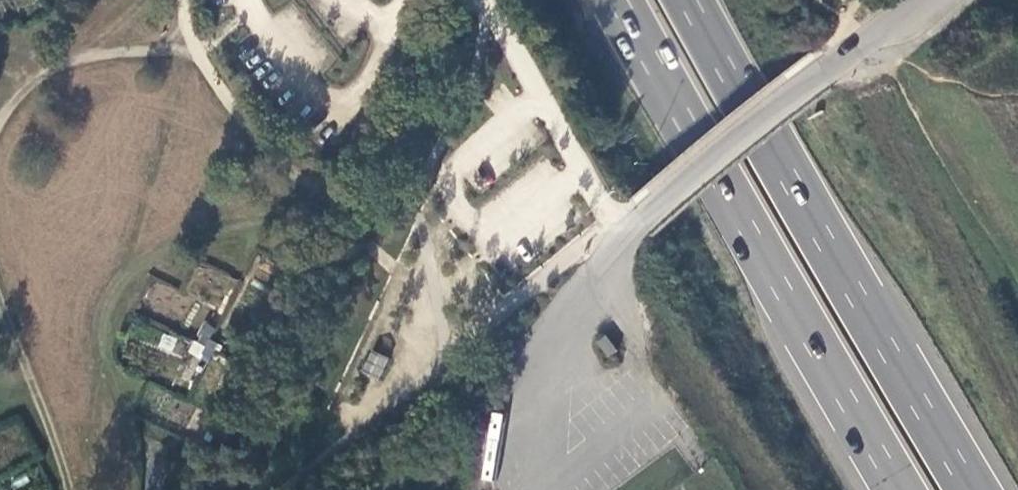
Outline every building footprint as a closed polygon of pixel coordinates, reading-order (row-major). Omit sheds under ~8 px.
[(199,335),(208,340),(217,323),(200,314),(195,323),(203,327),(199,335)] [(609,337),(598,345),(609,361),(620,352),(609,337)] [(391,360),(374,352),(363,375),(380,382),(391,360)] [(194,434),(201,437),(208,421),(201,418),(194,434)]
